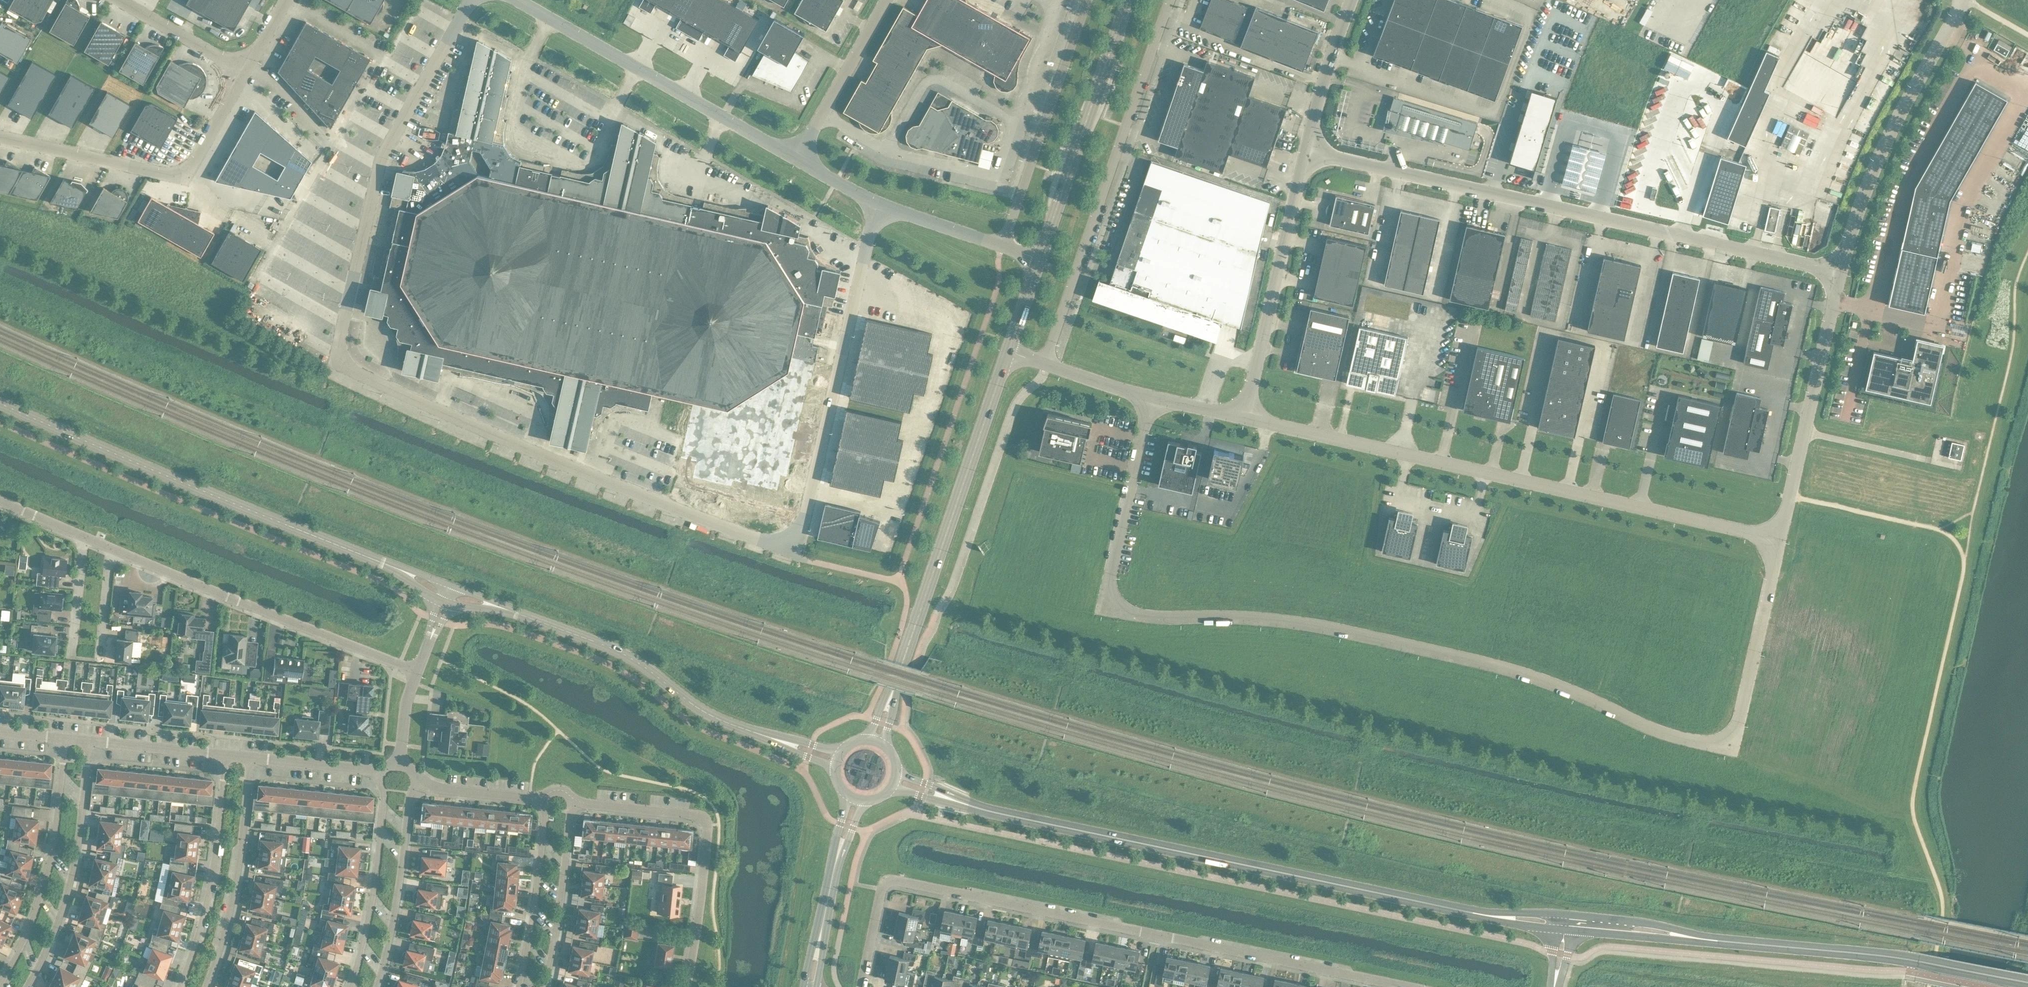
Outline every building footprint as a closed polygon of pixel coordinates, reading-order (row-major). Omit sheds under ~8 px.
[(8,8),(33,22),(41,20),(52,0),(12,0),(8,8)] [(48,31),(73,44),(89,16),(79,10),(79,5),(77,0),(66,0),(48,31)] [(225,26),(237,23),(250,0),(187,0),(185,3),(225,26)] [(369,24),(374,16),(377,14),(380,11),(382,8),(383,4),(383,0),(328,0),(369,24)] [(638,7),(650,14),(656,4),(681,18),(675,28),(698,41),(704,31),(729,45),(723,55),(735,62),(759,20),(725,0),(642,0),(638,7)] [(794,12),(802,17),(804,20),(807,23),(810,25),(814,26),(818,26),(826,30),(843,0),(801,0),(794,12)] [(918,15),(903,6),(873,60),(877,62),(866,82),(861,79),(843,112),(858,120),(861,126),(865,130),(870,132),(876,133),(882,131),(887,128),(890,123),(892,117),(891,111),(927,48),(943,44),(995,73),(993,81),(996,87),(1001,90),(1007,91),(1013,89),(1017,84),(1018,71),(1019,65),(1020,60),(1022,56),(1023,53),(1032,37),(1020,29),(1018,31),(967,2),(966,0),(926,0),(918,15)] [(1230,0),(1211,0),(1208,7),(1204,5),(1201,14),(1205,15),(1200,28),(1241,44),(1240,46),(1302,71),(1318,31),(1255,7),(1254,9),(1230,0)] [(1324,10),(1328,0),(1298,0),(1324,10)] [(1454,0),(1393,0),(1373,55),(1494,100),(1522,25),(1454,0)] [(1841,11),(1837,25),(1848,29),(1853,15),(1841,11)] [(792,91),(809,61),(795,51),(804,35),(774,18),(757,48),(765,52),(752,75),(792,91)] [(1853,19),(1848,28),(1853,31),(1858,22),(1853,19)] [(1,21),(0,23),(0,53),(17,63),(30,38),(1,21)] [(124,35),(100,21),(83,50),(108,64),(124,35)] [(329,128),(370,58),(305,21),(277,71),(329,128)] [(505,122),(502,119),(507,98),(509,96),(507,97),(505,95),(510,74),(512,72),(511,73),(509,71),(508,71),(511,59),(507,57),(495,50),(495,49),(494,48),(494,49),(482,43),(478,40),(473,63),(470,64),(470,62),(469,63),(470,65),(465,85),(462,87),(462,85),(461,85),(462,88),(457,109),(454,110),(453,108),(452,108),(453,110),(446,143),(442,153),(434,162),(425,168),(414,171),(403,170),(402,172),(398,171),(389,207),(390,207),(390,206),(394,207),(388,237),(394,238),(393,241),(411,245),(418,213),(478,175),(548,191),(552,173),(549,172),(550,167),(546,165),(521,160),(510,154),(504,144),(503,131),(505,122),(507,120),(505,122)] [(144,47),(134,41),(118,70),(142,84),(163,47),(158,45),(154,44),(149,45),(144,47)] [(2009,50),(1996,43),(1993,50),(2005,57),(2009,50)] [(1766,51),(1751,84),(1764,90),(1779,57),(1766,51)] [(178,65),(178,64),(170,60),(155,85),(157,92),(183,107),(188,98),(193,98),(197,96),(201,93),(204,90),(205,85),(206,80),(205,76),(203,71),(201,67),(197,64),(192,63),(187,62),(183,63),(178,65)] [(56,75),(31,61),(7,104),(31,118),(56,75)] [(1254,77),(1206,61),(1203,70),(1184,63),(1174,92),(1176,93),(1173,102),(1171,101),(1158,140),(1177,147),(1174,156),(1222,172),(1228,153),(1266,166),(1286,109),(1248,96),(1254,77)] [(1976,73),(1985,77),(1987,72),(1979,68),(1976,73)] [(9,76),(0,71),(0,93),(9,76)] [(94,88),(70,74),(47,113),(72,127),(94,88)] [(1949,200),(2007,100),(1975,82),(1915,187),(1902,241),(1887,305),(1924,313),(1940,244),(1939,244),(1949,200)] [(131,105),(106,91),(88,123),(112,137),(131,105)] [(1559,99),(1534,91),(1512,163),(1537,171),(1559,99)] [(1447,128),(1443,142),(1469,150),(1477,123),(1393,97),(1389,111),(1447,128)] [(985,119),(952,100),(948,106),(938,109),(930,105),(919,124),(913,125),(908,129),(906,135),(906,141),(910,146),(916,148),(922,147),(978,162),(984,142),(988,142),(994,140),(998,135),(998,129),(996,123),(991,119),(985,119)] [(156,153),(161,153),(166,151),(169,148),(172,144),(174,139),(175,135),(174,130),(172,126),(177,117),(151,103),(144,105),(130,130),(138,135),(139,140),(141,144),(144,148),(147,151),(152,153),(156,153)] [(311,162),(259,106),(220,178),(290,198),(311,162)] [(552,173),(548,191),(548,194),(679,224),(680,221),(688,222),(691,205),(693,199),(688,198),(675,195),(664,189),(658,178),(657,166),(659,157),(661,155),(661,154),(659,156),(656,154),(653,153),(656,141),(652,139),(639,132),(640,131),(639,131),(639,132),(627,125),(623,123),(618,145),(614,144),(611,145),(610,143),(609,143),(610,146),(608,155),(602,166),(592,173),(580,173),(567,170),(562,169),(561,175),(552,173)] [(532,132),(544,138),(548,131),(535,124),(532,132)] [(1780,146),(1799,155),(1808,133),(1789,125),(1780,146)] [(2022,137),(2019,141),(2027,145),(2027,140),(2022,137)] [(1586,148),(1575,187),(1581,189),(1592,150),(1586,148)] [(1720,157),(1702,215),(1727,223),(1745,165),(1720,157)] [(36,199),(50,176),(34,167),(31,171),(22,169),(6,160),(4,165),(0,164),(0,191),(36,199)] [(1215,341),(1216,341),(1229,301),(1244,307),(1240,328),(1241,328),(1270,201),(1150,161),(1109,283),(1099,280),(1092,299),(1093,299),(1211,339),(1211,338),(1217,320),(1222,322),(1215,341)] [(825,317),(825,316),(802,311),(801,311),(801,312),(798,311),(800,303),(799,299),(765,245),(762,242),(679,224),(548,194),(548,191),(478,175),(418,213),(411,245),(402,282),(440,343),(515,359),(652,390),(653,387),(725,404),(729,403),(783,369),(786,365),(788,356),(792,357),(815,362),(819,346),(812,345),(815,334),(821,335),(825,317)] [(62,178),(48,202),(77,209),(86,192),(87,189),(81,183),(72,181),(70,183),(62,178)] [(117,218),(126,201),(127,199),(127,194),(125,190),(121,188),(116,188),(112,190),(111,192),(103,187),(89,211),(117,218)] [(1375,205),(1336,196),(1329,225),(1368,234),(1375,205)] [(168,239),(186,208),(167,204),(166,206),(151,197),(137,221),(168,239)] [(807,236),(805,237),(798,235),(800,224),(796,221),(784,215),(784,213),(783,214),(767,205),(765,215),(746,211),(746,207),(734,208),(704,201),(703,207),(691,205),(688,222),(680,221),(679,224),(762,242),(765,245),(799,299),(800,303),(798,311),(801,312),(801,311),(802,311),(825,316),(825,317),(827,305),(832,307),(840,271),(839,271),(835,270),(836,268),(825,264),(817,256),(811,247),(808,236),(807,236)] [(1769,206),(1764,230),(1774,232),(1780,209),(1769,206)] [(200,211),(186,208),(168,239),(200,256),(214,232),(198,223),(200,211)] [(1423,293),(1425,283),(1440,219),(1400,210),(1383,284),(1423,293)] [(1488,308),(1495,279),(1505,234),(1466,225),(1449,299),(1488,308)] [(210,262),(242,280),(260,249),(229,231),(210,262)] [(1313,296),(1351,305),(1352,305),(1366,246),(1326,237),(1313,296)] [(1532,240),(1520,238),(1504,310),(1516,312),(1532,240)] [(1974,249),(1976,242),(1966,239),(1964,247),(1974,249)] [(511,377),(515,359),(440,343),(402,282),(411,245),(393,241),(391,249),(385,248),(384,253),(379,277),(374,276),(375,275),(374,275),(368,301),(366,312),(371,313),(370,314),(381,319),(389,326),(395,335),(398,346),(397,357),(397,359),(398,359),(398,357),(404,359),(405,361),(403,371),(408,372),(420,375),(420,376),(421,376),(421,375),(434,378),(438,379),(441,369),(443,368),(460,372),(460,375),(458,376),(460,375),(473,375),(502,381),(503,375),(511,377)] [(1555,321),(1571,249),(1546,243),(1529,316),(1555,321)] [(1586,331),(1624,339),(1640,265),(1603,256),(1586,331)] [(1682,352),(1699,278),(1672,272),(1655,346),(1682,352)] [(1747,289),(1714,281),(1702,336),(1735,344),(1747,289)] [(1760,286),(1753,317),(1787,324),(1792,304),(1782,301),(1785,292),(1760,286)] [(1296,370),(1335,379),(1349,317),(1310,308),(1296,370)] [(1366,312),(1363,324),(1369,325),(1371,313),(1366,312)] [(1390,318),(1374,314),(1371,325),(1388,329),(1390,318)] [(1783,345),(1787,324),(1753,317),(1743,363),(1767,369),(1773,343),(1783,345)] [(858,358),(929,374),(929,372),(932,356),(933,356),(933,354),(937,335),(867,319),(858,358)] [(1398,378),(1407,337),(1359,326),(1349,370),(1368,374),(1365,389),(1367,389),(1367,388),(1374,389),(1373,391),(1375,391),(1376,390),(1395,394),(1398,378)] [(1558,337),(1537,428),(1574,436),(1595,346),(1558,337)] [(1873,352),(1865,388),(1930,403),(1943,345),(1917,339),(1912,360),(1873,352)] [(1510,422),(1524,357),(1477,347),(1464,401),(1465,401),(1464,408),(1510,418),(1509,422),(1510,422)] [(729,408),(725,408),(694,400),(681,459),(696,462),(696,463),(693,479),(713,483),(732,488),(734,482),(777,492),(781,476),(787,478),(809,380),(811,380),(815,362),(792,357),(789,371),(729,408)] [(929,374),(858,358),(849,397),(910,411),(914,392),(924,394),(925,392),(924,392),(928,376),(929,374)] [(512,377),(515,378),(513,384),(518,385),(531,388),(542,394),(548,404),(549,416),(547,426),(545,428),(547,426),(550,429),(553,430),(550,441),(555,442),(568,445),(568,446),(568,447),(568,446),(581,448),(586,449),(588,438),(592,439),(592,438),(596,437),(596,439),(597,439),(596,437),(598,427),(604,417),(614,410),(626,410),(639,412),(644,413),(646,408),(649,408),(653,391),(652,390),(515,359),(511,377),(512,377)] [(1433,402),(1436,391),(1423,389),(1421,400),(1433,402)] [(1640,399),(1613,393),(1602,442),(1629,448),(1640,399)] [(1736,393),(1729,423),(1763,430),(1768,409),(1758,407),(1760,398),(1736,393)] [(1721,405),(1678,395),(1664,454),(1707,463),(1706,466),(1707,467),(1721,405)] [(847,409),(838,446),(899,460),(903,440),(898,439),(902,422),(847,409)] [(1087,441),(1086,441),(1085,441),(1087,435),(1089,435),(1092,423),(1047,413),(1043,425),(1045,425),(1039,452),(1081,461),(1085,443),(1086,443),(1087,443),(1087,442),(1087,441)] [(1763,430),(1729,423),(1722,453),(1747,459),(1749,449),(1759,451),(1763,430)] [(1187,447),(1180,445),(1180,443),(1168,441),(1158,485),(1192,493),(1201,452),(1195,451),(1197,445),(1187,443),(1187,447)] [(1964,445),(1951,442),(1948,457),(1960,460),(1964,445)] [(894,480),(899,460),(838,446),(830,484),(880,495),(884,478),(894,480)] [(1250,464),(1246,467),(1241,466),(1243,456),(1214,449),(1207,478),(1237,485),(1239,474),(1244,475),(1250,464)] [(1397,493),(1410,493),(1410,485),(1398,484),(1397,493)] [(825,503),(817,538),(871,550),(880,522),(860,515),(861,511),(825,503)] [(1389,517),(1381,552),(1410,558),(1418,524),(1409,522),(1410,518),(1412,518),(1412,515),(1397,512),(1396,515),(1398,515),(1397,519),(1389,517)] [(1466,531),(1466,528),(1452,525),(1451,528),(1452,528),(1451,532),(1443,530),(1435,564),(1464,571),(1472,537),(1464,535),(1465,531),(1466,531)] [(18,555),(17,569),(25,570),(26,556),(18,555)] [(58,575),(64,576),(66,560),(58,559),(58,558),(52,558),(44,557),(42,573),(46,574),(45,585),(57,586),(58,575)] [(46,608),(61,610),(62,594),(41,592),(40,607),(34,606),(33,613),(45,614),(46,608)] [(121,595),(119,613),(153,616),(155,603),(151,603),(151,597),(140,596),(141,593),(130,592),(129,596),(121,595)] [(6,615),(5,620),(9,620),(9,610),(1,610),(1,614),(6,615)] [(21,610),(13,610),(12,618),(20,618),(21,610)] [(193,615),(179,613),(177,634),(191,635),(192,630),(203,631),(204,619),(193,618),(193,615)] [(34,634),(32,651),(54,653),(54,651),(56,651),(57,645),(55,645),(55,642),(52,642),(53,635),(50,635),(51,627),(32,625),(31,634),(34,634)] [(124,640),(117,639),(115,660),(130,661),(132,641),(137,642),(138,631),(125,630),(124,640)] [(247,636),(229,634),(228,643),(224,642),(221,668),(232,669),(233,663),(254,665),(257,641),(246,640),(247,636)] [(204,651),(211,652),(212,640),(205,640),(204,651)] [(202,661),(196,660),(195,672),(209,673),(211,652),(204,651),(203,651),(202,661)] [(274,656),(274,658),(266,657),(263,679),(286,682),(286,676),(301,678),(303,660),(274,656)] [(250,671),(249,678),(260,679),(261,669),(253,668),(250,671)] [(329,669),(327,687),(336,687),(337,670),(329,669)] [(161,680),(170,680),(171,672),(162,671),(161,680)] [(11,681),(9,705),(22,707),(23,693),(29,694),(31,678),(25,677),(24,682),(19,681),(11,681)] [(33,708),(46,709),(48,688),(40,687),(40,684),(41,684),(42,677),(36,677),(33,708)] [(9,705),(11,681),(0,679),(0,704),(9,705)] [(48,688),(46,709),(58,710),(62,679),(56,679),(55,686),(57,686),(57,689),(48,688)] [(62,679),(58,710),(71,712),(73,691),(65,690),(65,687),(67,687),(67,680),(62,679)] [(73,691),(71,712),(84,713),(87,682),(81,681),(81,688),(82,689),(82,691),(73,691)] [(87,682),(84,713),(96,714),(99,693),(90,692),(90,689),(92,690),(93,682),(87,682)] [(347,732),(368,734),(369,723),(366,723),(369,694),(371,694),(372,685),(363,684),(363,685),(348,683),(347,697),(357,698),(356,710),(357,710),(356,715),(349,714),(347,732)] [(99,693),(96,714),(109,716),(113,684),(107,684),(106,691),(107,691),(107,694),(99,693)] [(326,688),(325,696),(333,697),(334,689),(326,688)] [(120,717),(133,718),(136,696),(135,696),(123,695),(124,690),(117,689),(116,703),(122,703),(120,717)] [(135,693),(135,696),(136,696),(133,718),(146,720),(148,706),(154,707),(155,693),(148,693),(148,695),(135,693)] [(163,721),(176,722),(178,703),(166,701),(166,695),(160,694),(158,707),(164,708),(163,721)] [(185,703),(178,703),(176,722),(189,724),(190,710),(196,710),(198,695),(186,694),(185,703)] [(200,725),(213,726),(215,705),(206,704),(207,701),(208,701),(209,694),(203,694),(200,725)] [(215,705),(213,726),(225,728),(229,696),(223,696),(222,703),(224,703),(224,706),(215,705)] [(229,696),(225,728),(238,729),(240,708),(232,707),(232,704),(234,704),(234,697),(229,696)] [(240,708),(238,729),(251,730),(254,699),(249,698),(248,698),(248,706),(249,706),(249,709),(240,708)] [(254,699),(251,730),(263,731),(266,710),(257,709),(257,707),(259,707),(260,700),(254,699)] [(266,710),(263,731),(276,733),(280,702),(274,701),(273,708),(274,708),(274,711),(266,710)] [(330,711),(319,710),(318,720),(312,720),(312,717),(302,716),(302,718),(295,718),(293,735),(317,737),(318,726),(328,727),(330,711)] [(445,716),(431,714),(429,728),(441,730),(439,748),(455,750),(456,744),(464,744),(465,732),(457,731),(458,722),(445,721),(445,716)] [(477,743),(476,755),(488,756),(488,755),(489,744),(477,743)] [(12,759),(0,758),(0,783),(10,784),(12,759)] [(22,785),(25,761),(12,759),(10,784),(22,785)] [(35,787),(37,762),(25,761),(22,785),(35,787)] [(50,763),(37,762),(35,787),(52,788),(54,770),(53,770),(53,772),(49,772),(50,763)] [(108,794),(111,770),(98,768),(97,777),(93,776),(93,774),(91,792),(108,794)] [(121,796),(123,771),(111,770),(108,794),(121,796)] [(133,797),(136,772),(123,771),(121,796),(133,797)] [(146,798),(148,773),(136,772),(133,797),(146,798)] [(158,799),(161,775),(148,773),(146,798),(158,799)] [(171,801),(173,776),(161,775),(158,799),(171,801)] [(173,776),(171,801),(183,802),(186,777),(173,776)] [(196,803),(198,779),(186,777),(183,802),(196,803)] [(213,805),(215,787),(214,787),(214,789),(210,789),(211,780),(198,779),(196,803),(213,805)] [(254,791),(252,809),(269,811),(272,786),(259,785),(258,793),(254,793),(254,791)] [(282,812),(284,788),(272,786),(269,811),(282,812)] [(294,814),(297,789),(284,788),(282,812),(294,814)] [(307,815),(309,790),(297,789),(294,814),(307,815)] [(319,816),(322,791),(309,790),(307,815),(319,816)] [(332,817),(334,793),(322,791),(319,816),(332,817)] [(344,819),(347,794),(334,793),(332,817),(344,819)] [(347,794),(344,819),(357,820),(359,795),(347,794)] [(374,822),(376,803),(375,803),(375,806),(371,805),(372,797),(359,795),(357,820),(374,822)] [(432,821),(433,803),(431,803),(422,802),(422,808),(415,808),(415,807),(414,817),(421,818),(420,819),(429,820),(429,821),(432,821)] [(433,803),(432,821),(442,822),(444,804),(433,803)] [(453,823),(455,805),(444,804),(442,822),(453,823)] [(464,824),(466,806),(455,805),(453,823),(464,824)] [(25,807),(12,806),(9,827),(15,828),(36,831),(37,827),(38,820),(24,818),(25,807)] [(474,825),(476,808),(466,806),(464,824),(474,825)] [(485,827),(487,809),(476,808),(474,825),(485,827)] [(496,828),(498,810),(487,809),(485,827),(496,828)] [(507,829),(509,811),(498,810),(496,828),(507,829)] [(517,830),(519,812),(509,811),(507,829),(517,830)] [(519,812),(517,830),(520,830),(529,831),(529,829),(536,830),(537,820),(536,820),(530,820),(530,814),(522,813),(522,812),(519,812)] [(99,834),(120,836),(121,828),(127,829),(128,818),(115,816),(114,823),(100,821),(99,828),(99,834)] [(582,835),(581,836),(590,837),(592,838),(594,820),(592,819),(592,820),(583,819),(583,825),(576,824),(574,834),(582,835)] [(605,821),(594,820),(592,838),(603,839),(605,821)] [(603,839),(614,840),(616,822),(605,821),(603,839)] [(614,840),(625,841),(627,823),(616,822),(614,840)] [(176,845),(196,847),(197,841),(199,841),(200,835),(189,834),(191,825),(174,823),(173,832),(178,833),(176,845)] [(625,841),(635,842),(637,824),(627,823),(625,841)] [(635,842),(646,843),(648,825),(637,824),(635,842)] [(646,843),(657,844),(659,826),(648,825),(646,843)] [(657,844),(668,845),(670,828),(659,826),(657,844)] [(8,838),(7,844),(20,846),(21,840),(35,842),(36,835),(35,835),(36,831),(15,828),(13,839),(8,838)] [(680,829),(670,828),(668,845),(678,847),(680,829)] [(683,829),(680,829),(678,847),(681,847),(681,846),(689,847),(688,858),(695,859),(698,836),(697,836),(697,837),(691,836),(691,830),(683,829)] [(149,840),(159,842),(160,831),(150,830),(149,840)] [(259,853),(280,855),(281,847),(287,848),(288,834),(273,833),(272,841),(258,839),(257,848),(259,848),(259,853)] [(110,855),(123,857),(125,845),(119,844),(120,836),(99,834),(98,840),(97,840),(97,847),(111,848),(110,855)] [(430,840),(430,836),(417,835),(417,843),(429,844),(430,840)] [(335,850),(334,858),(359,861),(359,853),(358,852),(359,848),(343,846),(344,840),(332,839),(330,850),(335,850)] [(20,846),(7,844),(4,855),(10,856),(8,862),(29,867),(30,863),(32,856),(18,853),(20,846)] [(169,863),(185,866),(186,858),(197,860),(198,854),(195,853),(196,847),(176,845),(175,856),(170,856),(169,863)] [(420,871),(443,874),(446,852),(430,850),(430,857),(422,856),(421,858),(419,858),(418,869),(420,869),(420,871)] [(320,853),(306,852),(305,865),(313,866),(313,858),(320,859),(320,853)] [(286,856),(280,855),(259,853),(258,857),(256,857),(255,866),(269,868),(268,874),(283,876),(286,856)] [(497,874),(516,876),(517,868),(514,868),(515,862),(508,861),(508,855),(496,854),(495,862),(498,863),(497,874)] [(113,876),(113,875),(115,868),(121,869),(123,857),(110,855),(109,861),(94,858),(93,865),(92,871),(113,876)] [(327,876),(339,878),(340,872),(355,874),(356,870),(357,870),(359,862),(359,861),(334,858),(333,866),(328,866),(327,876)] [(11,880),(13,874),(27,877),(28,871),(29,867),(8,862),(7,867),(1,865),(0,871),(0,877),(11,880)] [(165,882),(190,888),(191,882),(193,882),(194,876),(184,874),(185,866),(169,863),(165,882)] [(581,883),(602,885),(603,873),(607,873),(608,866),(595,864),(595,872),(580,870),(579,878),(582,878),(581,883)] [(641,871),(631,870),(631,878),(641,879),(641,871)] [(103,887),(102,893),(114,897),(119,877),(113,875),(113,876),(92,871),(91,877),(90,877),(89,884),(103,887)] [(453,882),(460,882),(461,872),(453,871),(453,882)] [(496,885),(517,887),(518,880),(516,880),(516,876),(497,874),(496,885)] [(670,886),(671,875),(659,874),(658,882),(663,882),(663,885),(662,885),(660,903),(658,903),(657,913),(677,915),(678,905),(677,905),(678,898),(679,898),(680,887),(670,886)] [(339,878),(327,876),(325,887),(330,888),(329,895),(354,900),(353,899),(354,891),(353,891),(354,886),(339,884),(339,878)] [(19,901),(20,897),(21,897),(23,891),(9,886),(11,880),(0,877),(0,883),(2,884),(0,890),(0,895),(19,901)] [(253,890),(252,894),(273,898),(274,890),(280,891),(282,880),(268,878),(266,883),(252,880),(251,890),(253,890)] [(161,902),(177,906),(179,898),(189,900),(191,894),(188,894),(190,888),(165,882),(161,902)] [(417,888),(417,890),(416,890),(414,892),(413,894),(413,897),(413,899),(414,901),(415,901),(415,903),(439,907),(441,893),(446,894),(447,886),(430,883),(429,890),(417,888)] [(592,897),(591,902),(603,904),(604,898),(601,897),(602,885),(581,883),(581,887),(578,887),(577,895),(592,897)] [(494,895),(514,898),(515,893),(516,893),(517,887),(496,885),(494,895)] [(458,886),(456,896),(466,898),(468,888),(458,886)] [(114,897),(102,893),(96,892),(94,898),(86,895),(84,902),(82,908),(109,916),(113,900),(114,897)] [(273,898),(252,894),(251,899),(249,898),(247,907),(261,910),(260,916),(275,919),(277,908),(271,907),(273,898)] [(296,894),(294,902),(301,903),(302,896),(296,894)] [(2,907),(16,912),(18,905),(17,905),(19,901),(0,895),(0,912),(2,907)] [(320,913),(333,915),(334,910),(349,912),(350,908),(351,908),(353,900),(354,900),(329,895),(328,903),(323,902),(320,913)] [(489,914),(502,916),(503,910),(510,910),(511,903),(513,904),(514,898),(494,895),(493,907),(490,906),(489,914)] [(123,912),(131,914),(134,902),(127,900),(123,912)] [(303,900),(301,908),(309,910),(310,906),(307,901),(303,900)] [(160,922),(180,928),(181,922),(184,922),(185,916),(175,913),(177,906),(161,902),(159,909),(163,911),(160,922)] [(576,920),(597,924),(599,911),(602,912),(603,906),(591,904),(590,910),(576,908),(575,916),(577,916),(576,920)] [(90,931),(102,935),(109,916),(82,908),(81,914),(80,913),(78,920),(92,924),(90,931)] [(896,924),(916,928),(917,921),(923,922),(925,911),(913,909),(911,915),(898,912),(896,924)] [(951,931),(955,913),(944,911),(941,924),(936,923),(933,935),(939,936),(940,933),(951,935),(951,931)] [(321,932),(346,938),(345,938),(346,929),(345,929),(346,925),(332,921),(333,915),(320,913),(318,923),(323,925),(321,932)] [(955,913),(951,931),(951,935),(961,937),(966,915),(955,913)] [(489,933),(508,937),(509,931),(506,930),(508,923),(501,922),(502,916),(489,914),(488,921),(491,922),(489,933)] [(439,917),(425,915),(424,921),(412,919),(412,921),(411,921),(409,923),(408,925),(408,927),(408,930),(409,932),(410,932),(409,934),(428,938),(430,929),(437,930),(439,917)] [(977,944),(979,932),(974,930),(977,917),(966,915),(961,937),(968,939),(967,940),(971,941),(971,943),(977,944)] [(5,935),(7,931),(10,925),(0,920),(0,932),(5,935)] [(244,931),(242,935),(263,941),(265,933),(271,934),(274,923),(259,920),(258,925),(244,922),(241,930),(244,931)] [(595,936),(597,924),(576,920),(575,925),(573,924),(572,932),(586,935),(585,940),(597,942),(598,936),(595,936)] [(985,933),(979,932),(977,944),(983,945),(984,937),(995,940),(999,922),(988,920),(985,933)] [(150,939),(166,945),(168,937),(179,940),(180,934),(178,933),(180,928),(160,922),(157,933),(152,932),(150,939)] [(1009,924),(999,922),(995,940),(1006,942),(1009,924)] [(916,928),(896,924),(893,936),(906,939),(905,945),(923,949),(925,942),(919,941),(919,940),(916,935),(914,935),(916,928)] [(1020,926),(1009,924),(1006,942),(1011,943),(1010,948),(1015,949),(1016,944),(1020,926)] [(638,927),(625,925),(623,936),(636,939),(638,927)] [(1034,943),(1028,942),(1031,929),(1020,926),(1016,944),(1021,945),(1020,950),(1026,951),(1024,958),(1030,959),(1031,955),(1034,943)] [(302,929),(296,927),(292,944),(298,945),(302,929)] [(69,944),(89,952),(92,944),(98,947),(102,935),(90,931),(87,937),(74,931),(71,938),(72,938),(69,944)] [(1043,950),(1049,951),(1053,933),(1042,931),(1039,944),(1034,943),(1031,955),(1042,958),(1043,950)] [(312,949),(324,953),(325,947),(340,950),(341,946),(342,946),(345,938),(346,938),(321,932),(318,945),(313,944),(312,949)] [(487,943),(508,948),(509,941),(507,941),(508,937),(489,933),(487,943)] [(1048,956),(1058,959),(1063,935),(1053,933),(1049,951),(1048,956)] [(260,949),(263,941),(242,935),(241,940),(239,939),(237,948),(250,952),(249,957),(263,962),(266,951),(260,949)] [(1070,955),(1074,938),(1063,935),(1058,959),(1069,961),(1070,955)] [(1085,940),(1074,938),(1070,955),(1081,958),(1079,965),(1085,967),(1088,954),(1082,953),(1085,940)] [(148,959),(167,967),(169,961),(171,962),(173,956),(163,952),(166,945),(150,939),(148,947),(152,948),(148,959)] [(570,958),(590,962),(592,950),(596,950),(597,944),(580,941),(578,947),(570,945),(568,953),(570,953),(570,958)] [(658,942),(654,964),(669,966),(673,945),(658,942)] [(1093,955),(1088,954),(1085,967),(1091,968),(1092,960),(1103,962),(1107,944),(1096,942),(1093,955)] [(484,954),(506,959),(506,958),(504,958),(505,954),(506,954),(508,948),(487,943),(484,954)] [(75,967),(87,973),(92,961),(86,959),(89,952),(69,944),(67,949),(64,955),(77,961),(75,967)] [(1114,964),(1117,947),(1107,944),(1103,962),(1102,968),(1106,969),(1107,963),(1114,964)] [(433,949),(419,945),(417,952),(406,949),(405,951),(404,951),(403,953),(402,955),(401,957),(401,960),(402,962),(403,962),(402,964),(421,969),(423,959),(430,961),(433,949)] [(948,946),(947,953),(955,955),(956,948),(948,946)] [(1128,949),(1117,947),(1114,964),(1124,967),(1128,949)] [(312,969),(335,976),(335,975),(334,975),(335,971),(336,972),(338,964),(337,963),(323,958),(324,953),(312,949),(309,960),(314,961),(312,969)] [(1139,951),(1128,949),(1124,967),(1135,969),(1133,977),(1139,978),(1142,965),(1136,964),(1139,951)] [(889,955),(887,967),(907,971),(908,965),(910,965),(913,964),(914,960),(915,961),(916,954),(904,952),(902,958),(889,955)] [(482,965),(502,969),(503,965),(504,965),(506,959),(484,954),(482,965)] [(1174,977),(1177,959),(1166,957),(1164,970),(1157,969),(1154,985),(1161,986),(1162,981),(1172,983),(1172,982),(1172,983),(1174,977)] [(590,981),(591,975),(588,974),(590,962),(570,958),(569,962),(566,962),(565,970),(579,972),(578,978),(590,981)] [(137,976),(152,983),(154,975),(165,979),(167,973),(165,972),(167,967),(148,959),(144,970),(139,969),(137,976)] [(1184,979),(1188,961),(1177,959),(1174,977),(1184,979)] [(230,976),(250,982),(252,975),(258,977),(262,966),(248,961),(246,967),(232,962),(229,971),(231,971),(230,976)] [(1195,981),(1198,963),(1188,961),(1184,979),(1195,981)] [(1212,980),(1207,979),(1209,966),(1198,963),(1195,981),(1199,982),(1198,986),(1211,986),(1212,980)] [(475,983),(487,986),(489,980),(496,981),(498,974),(500,975),(502,969),(482,965),(480,976),(477,975),(475,983)] [(71,986),(80,986),(87,973),(75,967),(72,973),(59,966),(56,972),(56,973),(54,978),(71,986)] [(907,971),(887,967),(884,979),(897,982),(896,986),(912,986),(915,973),(907,971)] [(1231,970),(1220,968),(1218,981),(1212,980),(1211,986),(1217,986),(1223,986),(1228,986),(1231,970)] [(335,976),(312,969),(310,977),(296,973),(293,982),(301,985),(307,986),(314,986),(315,984),(327,986),(332,986),(334,979),(332,979),(333,975),(335,976)] [(275,970),(273,976),(280,978),(282,972),(275,970)] [(943,978),(934,976),(935,971),(926,970),(923,986),(941,986),(943,978)] [(1228,986),(1239,986),(1242,973),(1231,970),(1228,986)] [(1252,975),(1242,973),(1239,986),(1250,986),(1252,975)] [(613,986),(622,986),(625,978),(616,975),(613,986)] [(941,986),(960,986),(962,977),(953,975),(952,980),(943,978),(941,986)] [(1250,986),(1261,986),(1263,977),(1252,975),(1250,986)] [(152,983),(137,976),(132,986),(150,986),(152,983)] [(250,982),(230,976),(229,980),(226,979),(223,986),(248,986),(250,982)] [(428,981),(411,976),(410,983),(398,979),(398,981),(397,981),(395,983),(394,985),(393,986),(426,986),(428,981)] [(960,986),(978,986),(969,984),(970,979),(962,977),(960,986)] [(54,978),(51,983),(50,983),(48,986),(71,986),(54,978)] [(997,984),(988,983),(984,979),(980,981),(979,986),(978,986),(996,986),(997,984)]
